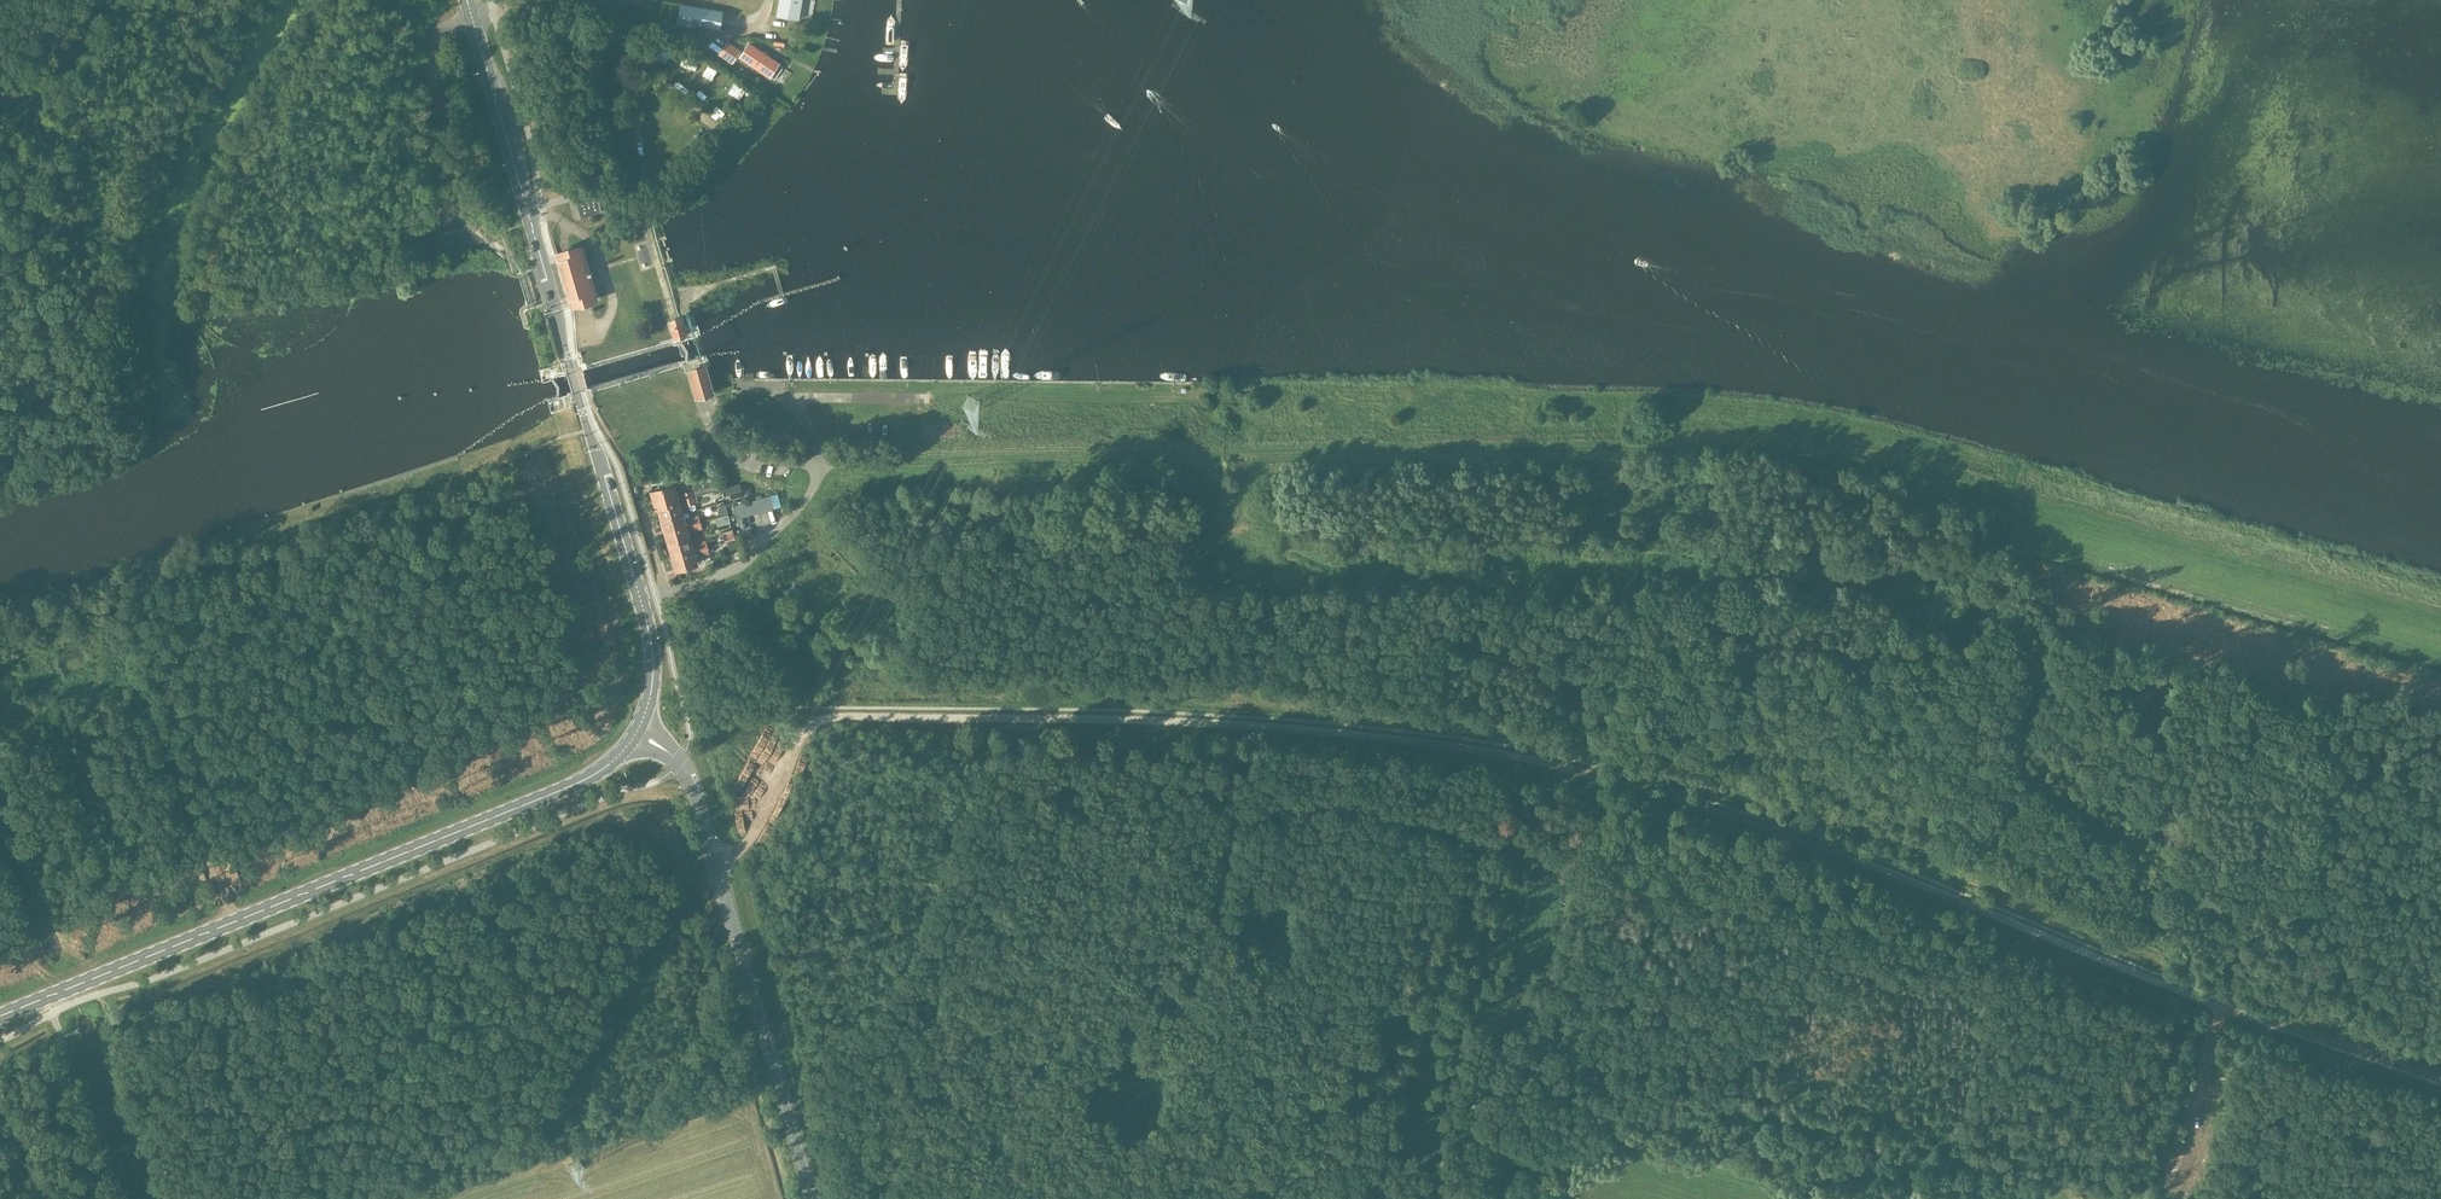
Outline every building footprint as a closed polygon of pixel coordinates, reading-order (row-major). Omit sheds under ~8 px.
[(801,0),(779,0),(777,16),(798,20),(801,0)] [(694,24),(717,28),(720,14),(720,12),(681,5),(678,25),(693,28),(694,24)] [(727,42),(720,53),(719,55),(732,63),(740,51),(727,42)] [(776,62),(748,44),(740,57),(767,75),(776,62)] [(703,70),(705,63),(693,59),(690,65),(703,70)] [(730,97),(737,88),(732,83),(724,92),(730,97)] [(697,100),(706,93),(701,86),(692,92),(697,100)] [(601,212),(596,196),(577,201),(581,218),(601,212)] [(645,244),(638,246),(642,265),(650,263),(645,244)] [(557,255),(572,306),(572,307),(589,302),(596,300),(588,273),(591,273),(590,271),(588,272),(581,248),(568,252),(559,254),(557,255)] [(668,322),(673,340),(688,336),(683,318),(668,322)] [(714,394),(706,366),(686,371),(695,400),(714,394)] [(677,484),(694,479),(692,470),(675,475),(677,484)] [(709,484),(692,488),(694,495),(711,491),(709,484)] [(683,497),(677,498),(674,485),(663,488),(661,489),(651,492),(655,508),(658,507),(693,497),(692,491),(682,494),(683,497)] [(737,518),(773,508),(781,506),(778,494),(770,496),(733,506),(737,518)] [(661,520),(682,514),(680,507),(686,506),(695,503),(693,497),(658,507),(661,520)] [(664,532),(700,522),(698,516),(689,519),(689,522),(684,524),(682,514),(661,520),(664,532)] [(728,515),(715,519),(717,527),(730,523),(728,515)] [(668,545),(688,539),(687,532),(692,531),(701,528),(700,522),(664,532),(668,545)] [(721,533),(724,544),(735,540),(732,530),(721,533)] [(671,557),(706,547),(705,541),(695,544),(696,547),(691,549),(688,539),(668,545),(671,557)] [(806,553),(814,544),(809,540),(801,549),(806,553)] [(706,547),(671,557),(675,570),(684,567),(684,568),(686,567),(695,564),(693,554),(698,553),(699,556),(708,554),(706,547)] [(829,578),(837,572),(826,558),(819,564),(829,578)]
